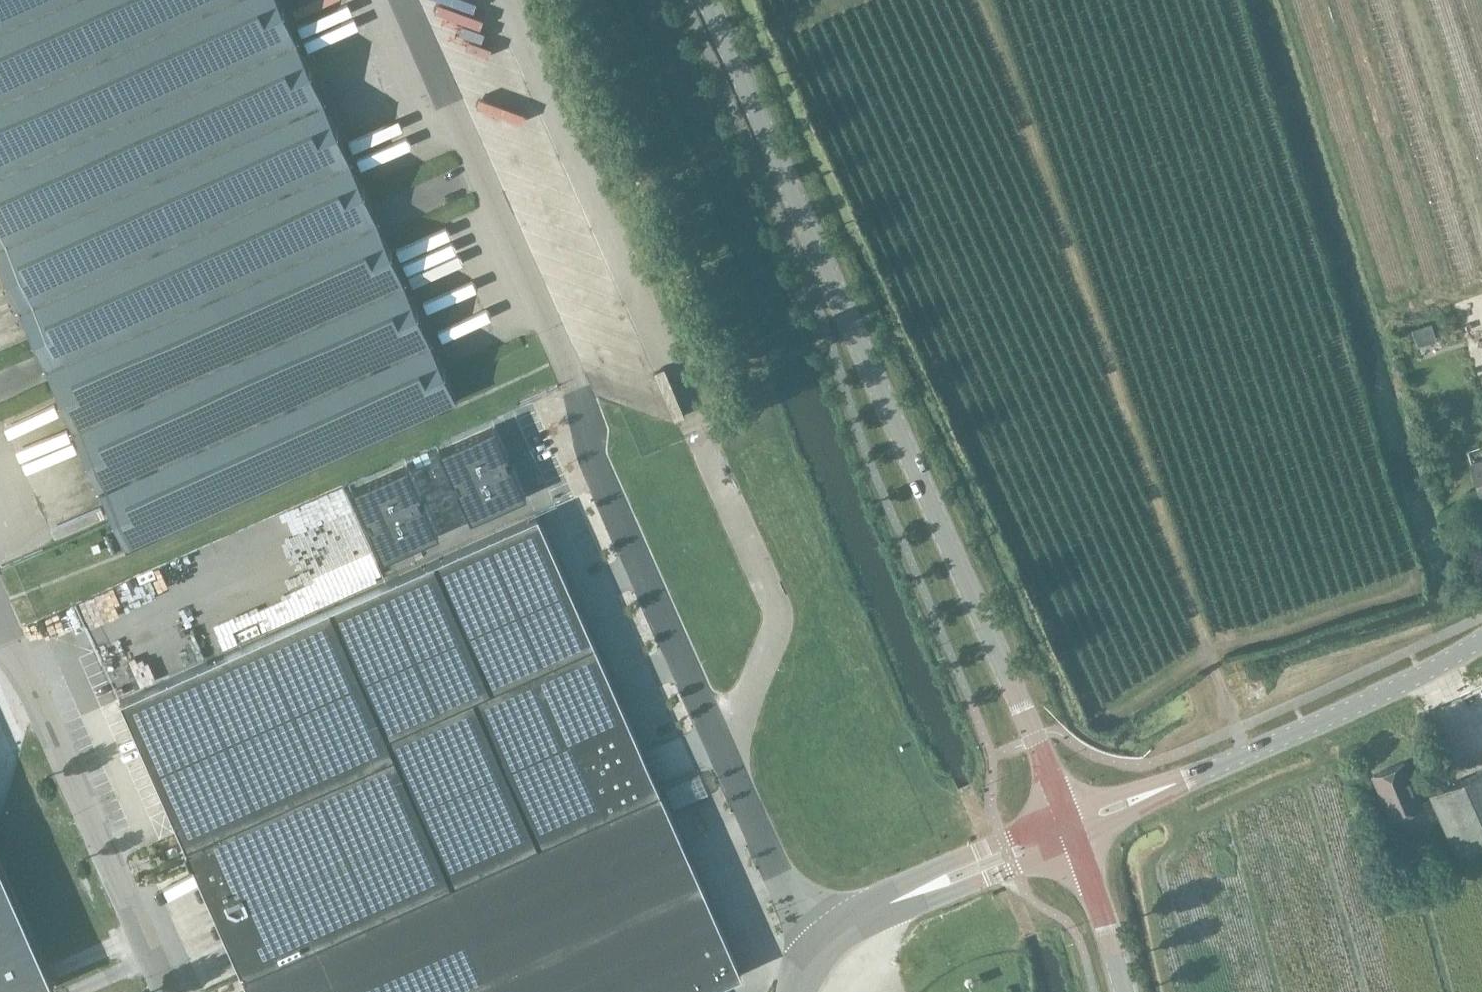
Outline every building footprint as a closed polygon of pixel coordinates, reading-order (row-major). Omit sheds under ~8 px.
[(126,546),(456,400),(279,0),(0,0),(0,264),(126,546)] [(491,430),(436,454),(460,509),(515,485),(491,430)] [(1481,493),(1481,459),(1471,462),(1481,493)] [(399,471),(345,495),(369,550),(424,525),(399,471)] [(329,607),(500,991),(700,991),(741,973),(537,515),(329,607)] [(329,607),(120,700),(186,849),(183,850),(190,864),(192,863),(249,991),(500,991),(329,607)] [(1372,767),(1402,841),(1423,832),(1409,799),(1404,753),(1372,767)] [(1429,793),(1456,856),(1481,844),(1481,770),(1429,793)] [(54,986),(0,864),(0,991),(39,991),(54,986)]
